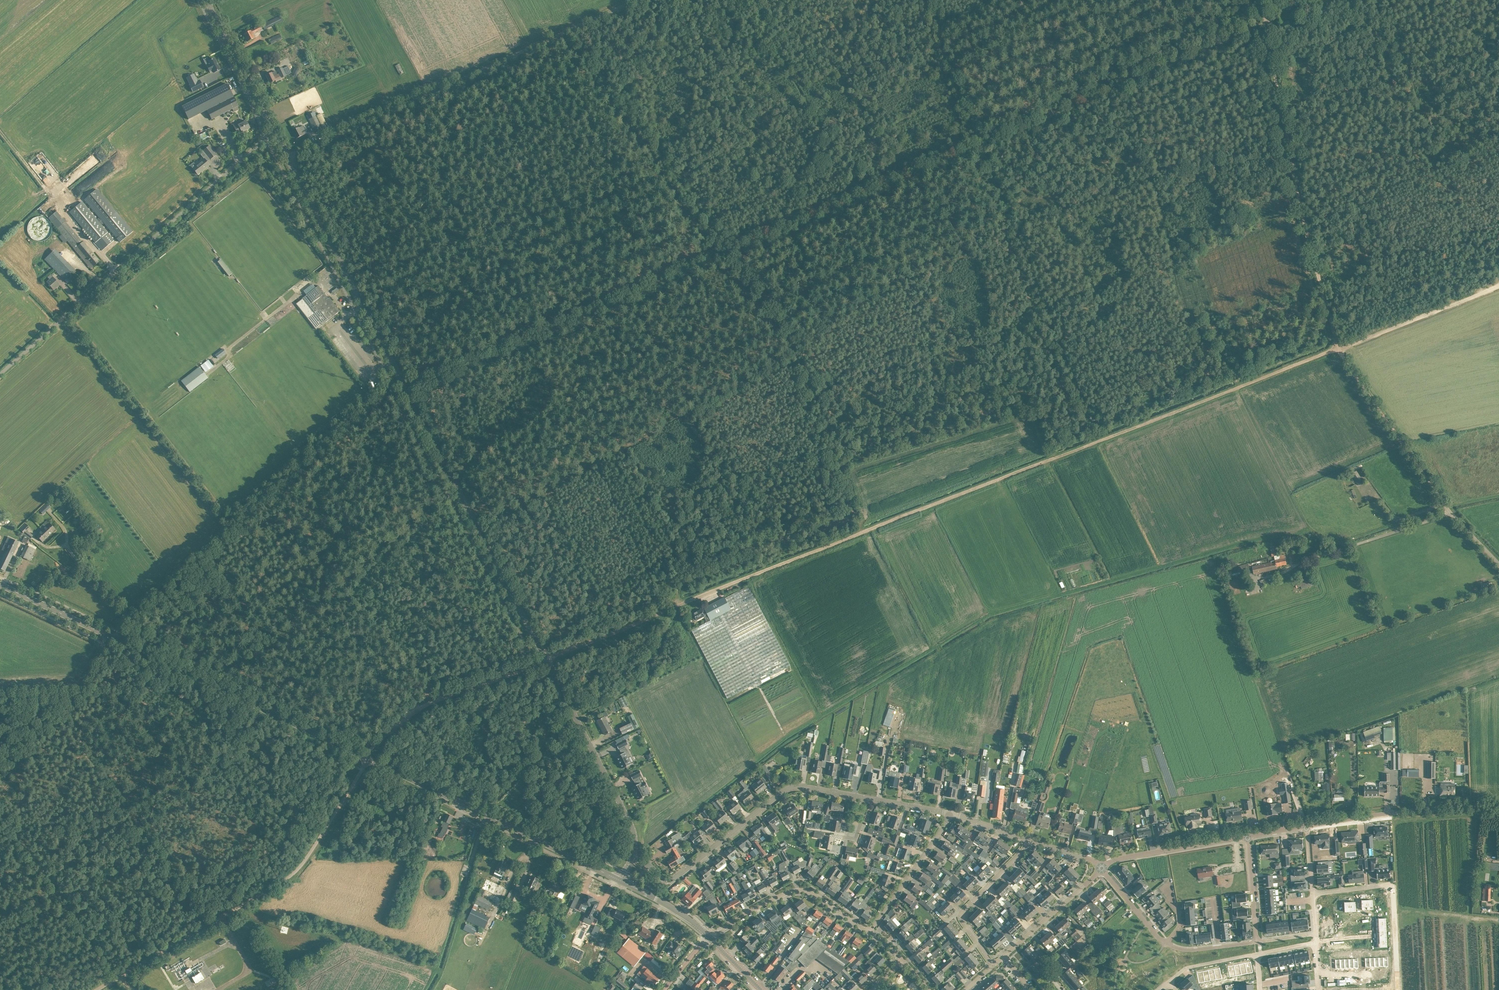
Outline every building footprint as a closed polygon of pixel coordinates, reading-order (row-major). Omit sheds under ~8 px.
[(265,30),(283,20),(281,16),(262,25),(265,30)] [(251,31),(248,32),(244,34),(248,41),(254,38),(252,34),(262,28),(261,26),(251,31)] [(280,34),(269,39),(271,44),(282,39),(280,34)] [(207,67),(211,74),(214,72),(220,70),(216,62),(211,65),(207,67)] [(399,64),(395,66),(399,75),(404,73),(399,64)] [(283,69),(282,68),(278,69),(282,78),(286,76),(286,75),(291,73),(288,66),(283,69)] [(272,73),(270,73),(266,75),(270,83),(275,80),(276,82),(281,79),(279,74),(277,75),(275,71),(272,73)] [(194,74),(186,77),(190,85),(189,85),(193,92),(203,87),(200,80),(197,81),(194,74)] [(238,106),(227,84),(182,106),(188,119),(207,110),(211,119),(232,109),(234,112),(239,109),(238,106)] [(311,118),(309,120),(316,133),(323,129),(319,122),(322,120),(319,114),(316,116),(313,109),(308,112),(311,118)] [(246,121),(244,122),(243,120),(233,125),(237,133),(241,131),(242,132),(250,128),(246,121)] [(307,133),(305,130),(305,129),(303,126),(293,130),(297,138),(303,135),(307,133)] [(203,151),(210,159),(217,154),(210,145),(203,151)] [(209,165),(206,161),(204,159),(196,166),(194,162),(190,165),(198,174),(209,165)] [(81,202),(69,212),(99,247),(102,251),(114,240),(111,237),(101,225),(103,223),(120,243),(133,231),(116,212),(109,203),(97,189),(84,200),(99,217),(96,219),(81,202)] [(56,211),(48,218),(51,221),(57,228),(65,222),(59,214),(56,211)] [(28,228),(28,232),(30,236),(33,238),(37,240),(41,241),(45,240),(48,238),(50,234),(52,230),(51,226),(50,223),(47,220),(44,218),(41,217),(37,217),(34,219),(31,221),(29,224),(28,228)] [(74,249),(91,269),(99,261),(83,242),(74,249)] [(59,263),(54,269),(65,280),(68,276),(75,270),(67,262),(75,255),(67,247),(55,259),(59,263)] [(230,274),(233,271),(222,259),(218,262),(230,274)] [(47,282),(50,286),(54,290),(60,284),(51,274),(47,277),(50,280),(47,282)] [(301,300),(296,303),(298,305),(306,316),(307,317),(308,318),(316,329),(323,324),(340,311),(330,298),(330,297),(328,298),(319,286),(316,288),(307,295),(302,298),(301,300)] [(215,354),(218,359),(227,353),(223,348),(215,354)] [(205,362),(201,365),(206,372),(214,366),(209,359),(205,362)] [(208,378),(199,367),(181,381),(190,392),(208,378)] [(1356,471),(1351,475),(1356,481),(1356,482),(1358,485),(1363,481),(1356,471)] [(56,498),(61,503),(65,500),(60,494),(56,498)] [(39,510),(43,514),(51,507),(47,502),(39,510)] [(42,529),(48,536),(55,529),(47,520),(40,527),(42,529)] [(28,537),(31,534),(27,530),(29,527),(25,524),(20,529),(28,537)] [(42,542),(48,536),(42,529),(36,535),(42,542)] [(6,542),(2,550),(12,555),(13,555),(19,542),(11,538),(9,544),(6,542)] [(1276,564),(1277,567),(1287,564),(1285,559),(1284,554),(1280,555),(1280,556),(1279,555),(1278,555),(1276,547),(1277,547),(1277,544),(1272,544),(1275,560),(1276,564)] [(27,545),(21,557),(30,561),(35,549),(27,545)] [(2,550),(0,554),(0,562),(0,569),(5,571),(12,555),(2,550)] [(1264,564),(1253,567),(1253,569),(1254,574),(1265,571),(1277,569),(1276,567),(1277,567),(1276,564),(1275,560),(1271,561),(1271,563),(1264,564)] [(1232,571),(1228,572),(1229,576),(1233,575),(1233,576),(1250,571),(1248,564),(1237,567),(1235,567),(1231,568),(1232,571)] [(65,572),(63,574),(71,583),(74,580),(70,576),(69,576),(65,572)] [(1312,576),(1295,582),(1297,588),(1301,586),(1302,589),(1315,584),(1312,576)] [(710,620),(691,630),(727,698),(752,685),(754,688),(762,684),(760,681),(790,666),(758,603),(754,597),(749,586),(738,591),(725,598),(724,597),(704,608),(701,610),(693,613),(695,617),(693,618),(694,620),(695,621),(697,620),(704,616),(706,621),(710,619),(710,620)] [(623,707),(629,704),(625,696),(619,699),(623,707)] [(889,707),(883,724),(884,725),(892,727),(898,710),(889,707)] [(633,714),(628,716),(631,723),(633,729),(639,726),(633,714)] [(605,735),(609,732),(612,731),(605,717),(598,720),(605,735)] [(620,728),(622,734),(633,729),(631,723),(620,728)] [(1364,732),(1360,734),(1363,742),(1366,741),(1367,742),(1375,739),(1374,736),(1381,733),(1379,727),(1364,732)] [(1395,727),(1383,728),(1383,741),(1395,740),(1395,727)] [(628,744),(626,739),(625,739),(616,744),(619,749),(620,750),(622,754),(616,757),(623,769),(631,764),(628,757),(630,756),(626,747),(625,746),(628,744)] [(862,759),(861,764),(862,759),(869,760),(872,752),(871,752),(863,750),(863,751),(864,751),(863,759),(862,759)] [(649,760),(654,757),(651,751),(646,754),(649,760)] [(1400,753),(1391,753),(1391,757),(1391,769),(1400,769),(1400,757),(1400,753)] [(797,757),(796,760),(796,765),(797,765),(796,769),(804,771),(806,759),(797,757)] [(813,767),(812,772),(820,773),(821,768),(821,767),(821,766),(825,767),(825,766),(826,762),(826,761),(822,760),(822,762),(815,760),(815,763),(814,763),(813,767)] [(827,762),(826,766),(828,766),(829,766),(829,770),(828,775),(836,776),(836,771),(837,770),(838,764),(831,763),(829,763),(827,762)] [(1428,762),(1427,778),(1435,779),(1436,762),(1428,762)] [(843,774),(843,778),(852,779),(852,776),(853,774),(859,775),(861,766),(860,766),(860,767),(858,767),(858,766),(857,766),(858,765),(857,765),(851,764),(852,764),(851,764),(851,765),(850,768),(844,767),(845,767),(845,769),(844,773),(844,774),(843,774)] [(1018,764),(1017,773),(1022,774),(1023,774),(1025,765),(1024,765),(1018,764)] [(867,767),(864,774),(869,775),(869,777),(868,782),(876,784),(876,779),(880,779),(881,774),(882,772),(877,771),(877,774),(870,773),(871,768),(867,767)] [(643,797),(647,795),(644,788),(648,787),(639,770),(630,775),(633,780),(634,780),(636,785),(632,787),(638,799),(640,799),(640,800),(644,798),(643,797)] [(889,773),(888,777),(891,777),(891,781),(890,786),(898,788),(898,783),(900,775),(900,773),(889,771),(889,773)] [(1321,771),(1315,772),(1315,780),(1319,780),(1319,782),(1324,781),(1323,771),(1322,771),(1321,771)] [(910,780),(909,785),(911,785),(910,790),(918,791),(919,786),(920,779),(920,777),(920,774),(917,773),(916,779),(910,777),(910,780)] [(1018,774),(1014,785),(1021,787),(1024,775),(1018,774)] [(747,785),(750,789),(753,787),(758,794),(758,793),(763,789),(766,787),(764,784),(766,782),(762,777),(752,786),(750,783),(747,785)] [(743,779),(740,782),(745,788),(743,789),(746,793),(740,797),(742,800),(745,804),(746,804),(747,804),(749,803),(749,802),(748,801),(749,801),(753,797),(750,793),(748,791),(750,789),(747,785),(743,779)] [(928,781),(927,787),(931,787),(930,788),(929,793),(938,795),(939,790),(940,785),(940,783),(928,781)] [(947,797),(954,798),(955,795),(956,795),(957,789),(952,788),(953,782),(948,782),(947,788),(948,788),(948,792),(947,792),(946,795),(947,795),(947,797)] [(1443,786),(1440,786),(1440,795),(1455,795),(1455,786),(1450,786),(1450,783),(1443,783),(1443,786)] [(964,796),(963,800),(967,801),(967,800),(973,801),(974,794),(975,794),(976,794),(977,789),(978,785),(972,784),(972,787),(971,791),(965,790),(965,791),(964,796)] [(996,788),(994,800),(1003,801),(1004,789),(1005,786),(996,785),(996,788)] [(1364,787),(1365,796),(1379,796),(1380,796),(1379,792),(1384,792),(1385,793),(1390,793),(1390,785),(1384,785),(1384,787),(1379,788),(1379,787),(1376,787),(1376,786),(1371,786),(1371,787),(1364,787)] [(727,792),(732,798),(735,796),(730,790),(727,792)] [(1011,801),(1010,808),(1016,810),(1015,813),(1013,818),(1024,822),(1026,817),(1027,814),(1026,814),(1027,812),(1028,810),(1019,807),(1019,806),(1019,803),(1017,803),(1018,794),(1013,793),(1011,801)] [(1290,793),(1283,794),(1285,803),(1291,802),(1290,793)] [(715,802),(720,808),(721,810),(724,808),(723,806),(718,800),(715,802)] [(994,800),(992,818),(1001,819),(1003,801),(994,800)] [(1248,805),(1244,806),(1245,810),(1252,809),(1251,800),(1247,801),(1248,805)] [(731,804),(727,807),(731,812),(733,814),(736,811),(736,810),(740,807),(740,808),(741,807),(738,804),(736,802),(735,801),(734,801),(734,802),(731,804)] [(816,802),(812,801),(811,810),(812,810),(817,811),(817,813),(821,814),(822,803),(816,802)] [(831,810),(838,811),(843,812),(844,804),(832,802),(831,810)] [(1071,805),(1069,810),(1073,812),(1074,809),(1076,810),(1078,804),(1074,803),(1073,806),(1071,805)] [(1278,812),(1283,811),(1282,804),(1276,805),(1276,803),(1266,805),(1268,816),(1278,814),(1278,812)] [(785,809),(784,810),(787,814),(789,816),(792,815),(795,813),(797,811),(796,808),(793,804),(789,806),(790,807),(785,810),(785,809)] [(1204,809),(1206,818),(1212,817),(1211,808),(1204,809)] [(1231,812),(1226,813),(1227,822),(1234,820),(1235,821),(1243,820),(1241,811),(1238,812),(1237,809),(1231,810),(1231,812)] [(705,810),(702,812),(708,819),(711,816),(705,810)] [(714,818),(716,821),(718,820),(719,822),(720,824),(724,821),(723,820),(727,817),(728,818),(728,817),(725,814),(723,811),(721,812),(715,817),(714,818)] [(768,826),(771,830),(773,833),(778,829),(774,824),(780,820),(774,812),(774,813),(770,816),(770,815),(766,818),(770,824),(768,826)] [(870,822),(875,824),(878,825),(881,814),(874,812),(870,822)] [(1072,812),(1070,822),(1077,824),(1077,822),(1079,817),(1079,814),(1072,812)] [(443,828),(440,834),(443,836),(444,836),(445,835),(446,832),(446,833),(448,829),(447,829),(449,826),(448,826),(449,823),(451,821),(453,816),(447,814),(445,818),(441,826),(441,827),(443,828)] [(1191,816),(1185,817),(1187,826),(1189,825),(1189,829),(1198,827),(1198,825),(1202,824),(1200,814),(1197,815),(1197,817),(1192,818),(1191,816)] [(888,816),(887,820),(891,822),(889,827),(897,829),(898,830),(900,823),(901,818),(893,815),(893,816),(888,816)] [(918,830),(922,832),(927,833),(931,822),(928,821),(929,817),(921,815),(920,818),(922,819),(918,830)] [(1039,815),(1037,820),(1036,825),(1041,826),(1041,825),(1048,828),(1050,819),(1039,815)] [(1058,825),(1059,825),(1058,830),(1065,831),(1064,832),(1070,834),(1072,825),(1064,823),(1065,819),(1060,818),(1058,825)] [(806,820),(805,827),(808,827),(808,828),(815,829),(815,828),(816,828),(816,825),(816,822),(810,821),(806,820)] [(831,831),(839,832),(841,822),(833,820),(831,831)] [(703,827),(705,830),(708,834),(715,828),(714,826),(715,826),(711,821),(703,827)] [(1169,822),(1164,823),(1164,822),(1163,822),(1162,822),(1161,823),(1161,824),(1157,825),(1159,836),(1164,835),(1163,833),(1171,832),(1171,831),(1171,829),(1171,828),(1170,828),(1169,822)] [(760,838),(763,836),(765,837),(768,835),(763,829),(764,828),(760,823),(755,827),(754,827),(751,829),(755,834),(753,836),(755,840),(760,836),(760,838)] [(954,824),(949,831),(951,832),(953,834),(954,834),(955,835),(957,833),(961,836),(966,829),(960,825),(958,827),(956,826),(954,824)] [(465,829),(463,835),(465,835),(471,837),(474,827),(468,825),(466,830),(465,829)] [(1120,825),(1114,827),(1114,835),(1118,834),(1120,844),(1132,841),(1130,832),(1123,834),(1123,833),(1121,833),(1120,825)] [(867,832),(872,834),(880,837),(881,833),(883,828),(879,826),(877,831),(875,830),(870,829),(869,833),(867,832)] [(1076,827),(1074,833),(1078,834),(1077,837),(1079,838),(1078,838),(1079,838),(1079,839),(1080,839),(1081,839),(1082,839),(1089,841),(1091,836),(1091,834),(1092,833),(1088,832),(1084,830),(1084,829),(1076,827)] [(1142,827),(1136,828),(1137,833),(1138,838),(1144,837),(1144,836),(1144,835),(1147,834),(1147,835),(1148,838),(1151,837),(1150,832),(1150,829),(1147,829),(1146,827),(1142,827)] [(1372,835),(1366,835),(1367,848),(1373,848),(1373,839),(1379,839),(1378,836),(1388,835),(1387,827),(1373,828),(1374,835),(1372,836),(1372,835)] [(961,836),(959,838),(965,842),(971,833),(966,829),(961,836)] [(1351,831),(1341,832),(1342,842),(1348,842),(1349,843),(1354,843),(1354,841),(1360,841),(1359,835),(1358,830),(1351,830),(1351,831)] [(691,832),(685,836),(691,843),(693,842),(695,844),(698,842),(698,841),(703,837),(702,836),(698,831),(693,835),(691,832)] [(977,836),(973,842),(978,846),(985,836),(980,832),(977,836)] [(678,864),(685,860),(683,856),(681,857),(676,849),(680,847),(679,846),(677,841),(682,838),(679,833),(671,837),(673,839),(671,840),(670,839),(665,842),(667,847),(664,849),(667,854),(671,852),(674,857),(670,859),(671,860),(668,862),(671,867),(674,865),(674,866),(678,864)] [(771,833),(769,834),(772,839),(773,839),(775,842),(777,841),(771,833)] [(1099,835),(1099,839),(1098,844),(1110,846),(1112,835),(1108,834),(1107,836),(1099,835)] [(1321,836),(1314,836),(1315,844),(1326,843),(1326,847),(1329,847),(1329,844),(1330,844),(1329,834),(1321,835),(1321,836)] [(863,847),(863,848),(867,852),(869,848),(871,849),(875,838),(872,837),(867,835),(863,847)] [(909,841),(908,843),(909,844),(912,845),(912,847),(916,848),(916,847),(917,847),(918,846),(919,847),(920,844),(919,843),(919,841),(921,838),(916,836),(914,835),(912,835),(911,838),(910,841),(909,841)] [(840,853),(840,851),(841,846),(833,845),(834,838),(825,836),(823,848),(830,849),(830,851),(840,853)] [(985,836),(978,846),(983,849),(983,850),(986,853),(986,852),(989,848),(987,846),(988,844),(991,840),(986,836),(985,836)] [(741,840),(737,843),(740,847),(741,848),(742,849),(746,846),(747,847),(748,847),(751,844),(749,841),(746,837),(743,840),(741,841),(741,840)] [(999,840),(990,851),(993,853),(996,849),(999,851),(1000,851),(1005,844),(999,840)] [(1303,840),(1289,841),(1290,853),(1295,852),(1294,849),(1303,848),(1303,840)] [(753,844),(756,848),(759,853),(762,856),(766,853),(757,841),(753,844)] [(949,852),(948,853),(952,855),(956,849),(946,841),(942,847),(949,852)] [(967,844),(963,850),(964,850),(964,851),(966,852),(970,855),(971,856),(974,852),(973,852),(968,849),(968,848),(970,846),(967,844)] [(999,851),(998,853),(1003,857),(1010,848),(1005,844),(1000,851),(999,851)] [(1274,857),(1279,857),(1279,853),(1278,844),(1261,846),(1262,854),(1274,853),(1274,857)] [(740,856),(733,846),(729,849),(730,849),(728,850),(727,850),(725,851),(725,853),(730,859),(735,855),(737,858),(740,856)] [(781,848),(778,849),(778,850),(780,853),(781,853),(785,861),(788,859),(783,850),(782,848),(781,847),(781,848)] [(841,863),(842,864),(844,866),(846,859),(855,861),(856,857),(857,854),(858,849),(847,847),(846,852),(845,855),(842,855),(842,857),(841,863)] [(756,848),(750,852),(753,857),(759,853),(756,848)] [(898,850),(896,856),(899,857),(903,858),(908,860),(909,854),(910,855),(912,851),(911,851),(906,849),(903,848),(902,848),(901,851),(898,850)] [(1029,863),(1031,865),(1039,856),(1035,851),(1029,857),(1031,860),(1029,863)] [(934,857),(938,860),(941,862),(943,859),(946,861),(947,858),(938,852),(934,857)] [(712,866),(716,870),(718,868),(721,866),(726,862),(724,860),(721,856),(718,858),(713,862),(715,864),(712,866)] [(1039,856),(1031,865),(1031,864),(1036,869),(1038,866),(1038,867),(1044,861),(1039,856)] [(1376,857),(1367,858),(1368,869),(1369,872),(1375,871),(1375,870),(1377,870),(1377,879),(1391,878),(1390,869),(1380,870),(1380,868),(1375,868),(1374,864),(1377,863),(1376,857)] [(1048,868),(1050,870),(1057,864),(1052,859),(1044,868),(1046,870),(1048,868)] [(501,860),(495,872),(503,876),(506,869),(508,870),(509,867),(508,866),(508,865),(506,864),(506,863),(505,863),(506,862),(504,861),(505,861),(502,860),(501,860)] [(792,868),(795,874),(801,871),(800,868),(801,867),(802,868),(805,867),(807,861),(803,860),(800,862),(799,860),(793,863),(795,867),(792,868)] [(898,873),(902,864),(892,860),(891,866),(890,866),(889,870),(891,871),(891,872),(893,873),(894,872),(898,873)] [(982,860),(980,862),(983,865),(980,868),(986,873),(991,869),(987,865),(985,864),(985,863),(982,860)] [(732,861),(730,863),(736,870),(737,869),(739,867),(737,865),(736,866),(732,861)] [(790,871),(785,862),(784,861),(779,864),(779,871),(778,871),(783,880),(789,877),(787,873),(790,871)] [(1317,866),(1317,873),(1324,873),(1324,874),(1329,874),(1328,866),(1332,866),(1331,861),(1323,862),(1323,865),(1317,866)] [(931,862),(927,868),(934,873),(933,874),(937,876),(940,872),(939,872),(938,871),(940,869),(936,866),(935,865),(931,862)] [(1486,870),(1498,871),(1498,864),(1487,862),(1486,870)] [(730,863),(728,865),(731,869),(730,870),(734,875),(738,873),(737,872),(736,870),(730,863)] [(748,867),(744,869),(746,872),(749,871),(753,869),(756,873),(760,871),(755,863),(748,867)] [(811,879),(814,875),(823,866),(820,863),(815,869),(812,867),(805,875),(811,879)] [(963,864),(961,866),(963,868),(968,872),(970,871),(965,866),(963,864)] [(1062,868),(1057,864),(1050,870),(1053,872),(1050,875),(1053,877),(1062,868)] [(704,870),(701,872),(703,876),(704,876),(701,879),(703,882),(705,884),(706,885),(710,883),(708,881),(710,879),(716,875),(714,872),(716,870),(712,866),(710,868),(708,866),(704,870)] [(1123,866),(1116,872),(1127,884),(1133,879),(1131,876),(1132,875),(1128,870),(1127,871),(1123,866)] [(947,874),(941,882),(944,884),(945,883),(945,884),(945,883),(951,877),(953,875),(943,867),(941,870),(947,874)] [(1065,876),(1067,879),(1069,877),(1075,871),(1070,867),(1062,875),(1064,877),(1065,876)] [(1213,876),(1213,872),(1212,867),(1197,869),(1199,878),(1213,876)] [(764,879),(769,876),(764,868),(759,870),(764,879)] [(835,868),(828,877),(831,880),(835,875),(838,870),(835,868)] [(980,868),(976,872),(978,874),(981,878),(986,873),(980,868)] [(1019,868),(1014,873),(1021,879),(1023,877),(1026,879),(1028,877),(1019,868)] [(1298,869),(1298,868),(1294,868),(1294,873),(1291,873),(1291,880),(1299,879),(1299,876),(1306,875),(1305,869),(1298,869)] [(838,870),(835,875),(837,877),(839,879),(843,873),(838,870)] [(1037,871),(1031,877),(1034,880),(1040,874),(1037,871)] [(1072,879),(1069,882),(1072,886),(1074,884),(1074,883),(1074,882),(1074,881),(1079,876),(1075,871),(1069,877),(1072,879)] [(1348,875),(1349,883),(1356,882),(1356,883),(1365,882),(1364,871),(1359,871),(1359,874),(1348,875)] [(778,877),(776,873),(775,872),(772,874),(773,875),(767,878),(772,887),(778,883),(775,879),(778,877)] [(932,879),(923,873),(922,873),(920,875),(921,875),(921,876),(919,878),(926,883),(925,884),(929,887),(928,888),(929,889),(933,884),(931,882),(932,879)] [(969,873),(967,875),(970,878),(968,880),(973,886),(978,881),(974,878),(972,876),(969,873)] [(1019,882),(1021,879),(1014,873),(1010,877),(1019,886),(1021,884),(1019,882)] [(892,877),(884,874),(880,884),(882,886),(881,888),(882,888),(886,891),(887,889),(888,888),(888,887),(889,887),(892,877)] [(951,877),(958,884),(960,881),(953,874),(953,875),(951,877)] [(537,891),(538,891),(540,883),(537,882),(539,879),(532,876),(530,879),(529,880),(530,880),(527,886),(525,889),(529,890),(530,890),(530,889),(533,890),(533,892),(536,893),(537,893),(537,891)] [(1138,876),(1131,882),(1134,885),(1135,884),(1140,880),(1138,876)] [(844,887),(847,889),(854,880),(850,877),(844,887)] [(945,883),(945,884),(947,886),(948,886),(951,882),(955,886),(956,886),(958,884),(951,877),(945,883)] [(1031,877),(1029,879),(1035,885),(1038,883),(1034,880),(1031,877)] [(1048,880),(1045,882),(1046,883),(1048,885),(1054,880),(1051,877),(1048,880)] [(819,879),(816,883),(822,888),(827,880),(825,878),(823,881),(819,879)] [(938,887),(940,888),(941,888),(944,884),(941,882),(935,878),(933,881),(939,885),(938,887)] [(1330,878),(1318,879),(1317,879),(1317,882),(1318,882),(1318,886),(1322,885),(1323,887),(1327,886),(1326,885),(1330,885),(1330,878)] [(1299,879),(1291,880),(1292,887),(1295,886),(1296,891),(1300,890),(1300,889),(1307,889),(1306,886),(1307,886),(1307,883),(1306,883),(1306,882),(1299,883),(1299,879)] [(486,880),(482,889),(500,897),(504,888),(486,880)] [(548,890),(552,891),(552,890),(555,891),(554,893),(553,894),(558,897),(561,889),(560,888),(562,884),(552,880),(548,890)] [(722,884),(721,886),(722,889),(728,886),(732,894),(734,893),(736,891),(733,885),(730,880),(725,882),(722,884)] [(969,891),(973,886),(968,880),(965,883),(963,881),(961,883),(969,891)] [(1133,890),(1132,891),(1138,897),(1143,893),(1144,893),(1147,890),(1142,884),(1144,883),(1141,880),(1140,880),(1135,884),(1137,887),(1133,890)] [(716,887),(711,881),(710,883),(706,885),(711,892),(715,889),(714,888),(716,887)] [(741,882),(750,899),(755,896),(750,887),(749,888),(747,883),(746,884),(744,881),(741,882)] [(757,888),(758,889),(760,893),(767,890),(762,881),(756,884),(754,882),(751,883),(755,889),(757,888)] [(837,885),(833,882),(827,891),(833,896),(837,891),(839,892),(841,888),(837,885)] [(1001,886),(1007,892),(1009,889),(1012,892),(1014,890),(1006,882),(1001,886)] [(915,883),(911,889),(919,894),(921,891),(923,893),(925,890),(915,883)] [(703,893),(707,897),(712,893),(711,892),(706,885),(705,884),(703,885),(707,889),(703,893)] [(1059,892),(1055,887),(1053,885),(1053,886),(1051,884),(1049,885),(1057,895),(1059,892)] [(1057,886),(1055,887),(1059,892),(1062,890),(1064,889),(1060,885),(1059,884),(1057,886)] [(867,896),(866,897),(869,899),(869,898),(875,891),(877,888),(874,886),(867,896)] [(1004,894),(1007,892),(1001,886),(996,891),(1005,899),(1007,897),(1004,894)] [(683,898),(682,900),(689,906),(693,902),(702,892),(701,891),(697,887),(691,894),(688,892),(683,898)] [(953,891),(955,893),(961,899),(965,894),(960,889),(959,889),(957,887),(953,891)] [(1018,890),(1024,896),(1026,893),(1027,893),(1021,887),(1018,890)] [(1039,892),(1048,902),(1054,897),(1048,891),(1049,891),(1045,887),(1042,889),(1042,890),(1039,892)] [(885,894),(877,888),(875,891),(883,897),(885,894)] [(928,888),(926,892),(933,897),(934,895),(935,894),(928,888)] [(1099,888),(1094,893),(1102,902),(1104,900),(1101,897),(1104,895),(1102,892),(1099,888)] [(745,902),(750,899),(745,889),(740,892),(742,895),(741,895),(745,902)] [(510,899),(516,902),(520,893),(514,890),(513,892),(510,891),(506,899),(509,900),(510,899)] [(1021,898),(1023,896),(1024,896),(1018,890),(1015,893),(1021,898)] [(733,901),(730,903),(733,908),(740,904),(738,900),(737,899),(740,897),(736,891),(734,893),(735,895),(732,897),(734,900),(733,901)] [(852,896),(844,891),(838,899),(846,904),(852,896)] [(1043,907),(1048,902),(1039,892),(1033,897),(1037,901),(1043,907)] [(956,903),(961,899),(955,893),(950,898),(956,903)] [(1094,893),(1089,897),(1092,901),(1094,903),(1097,901),(1099,904),(1102,902),(1094,893)] [(1153,896),(1150,893),(1142,899),(1145,903),(1147,901),(1149,904),(1157,897),(1155,894),(1153,896)] [(1233,907),(1241,906),(1241,902),(1247,901),(1247,900),(1248,900),(1248,897),(1247,897),(1246,894),(1245,894),(1245,893),(1242,893),(1242,894),(1236,895),(1236,900),(1232,900),(1233,907)] [(582,902),(581,905),(589,909),(590,906),(593,900),(595,900),(595,899),(586,894),(584,898),(582,902)] [(906,897),(904,900),(911,905),(910,906),(913,909),(917,904),(913,901),(915,899),(912,897),(908,894),(907,895),(905,897),(906,897)] [(479,895),(475,903),(478,905),(489,910),(493,902),(479,895)] [(992,895),(988,900),(994,906),(996,903),(998,905),(999,906),(1001,904),(998,900),(996,899),(992,895)] [(707,908),(711,914),(718,910),(715,904),(718,902),(715,898),(714,896),(709,899),(712,905),(707,908)] [(1160,900),(1157,897),(1149,904),(1152,907),(1149,908),(1152,912),(1160,906),(1161,905),(1158,902),(1160,900)] [(544,898),(543,901),(540,908),(545,909),(549,899),(544,898)] [(850,907),(856,912),(860,906),(863,908),(865,904),(862,902),(857,898),(854,902),(850,907)] [(798,915),(804,923),(807,919),(800,910),(803,908),(806,912),(809,910),(806,906),(806,905),(801,899),(795,904),(798,908),(795,910),(798,915)] [(585,916),(583,921),(591,924),(595,916),(593,915),(597,907),(599,903),(595,900),(593,900),(590,906),(589,909),(585,916)] [(730,903),(729,900),(725,902),(724,901),(722,902),(721,901),(718,903),(721,907),(723,906),(727,912),(733,908),(730,903)] [(988,900),(983,904),(986,908),(989,910),(992,913),(994,911),(993,910),(991,908),(994,906),(988,900)] [(1189,903),(1185,904),(1185,909),(1195,909),(1195,904),(1196,903),(1196,900),(1189,901),(1189,903)] [(1373,900),(1367,900),(1368,910),(1373,910),(1373,912),(1376,912),(1376,909),(1376,906),(1373,906),(1373,900)] [(929,901),(926,904),(928,906),(929,906),(931,909),(933,910),(936,908),(929,901)] [(942,906),(948,911),(952,907),(947,901),(942,906)] [(1030,907),(1027,910),(1032,916),(1038,911),(1034,908),(1032,905),(1030,902),(1027,904),(1030,907)] [(1079,906),(1084,912),(1086,914),(1088,912),(1086,910),(1089,908),(1084,902),(1079,906)] [(1345,908),(1342,908),(1342,915),(1345,915),(1345,912),(1350,912),(1350,902),(1344,902),(1345,908)] [(1111,903),(1106,907),(1110,911),(1115,907),(1111,903)] [(780,913),(784,917),(789,913),(791,916),(794,914),(792,912),(787,905),(781,910),(782,911),(780,913)] [(865,910),(864,911),(861,915),(868,920),(872,914),(868,912),(871,908),(868,906),(866,910),(865,910)] [(943,916),(948,911),(942,906),(938,910),(943,916)] [(1079,916),(1084,912),(1079,906),(1074,910),(1079,916)] [(1162,909),(1160,906),(1152,912),(1151,913),(1154,916),(1156,914),(1158,917),(1166,910),(1164,907),(1162,909)] [(622,920),(623,918),(626,914),(617,909),(616,911),(608,907),(605,914),(610,916),(611,915),(622,920)] [(1100,915),(1094,908),(1092,911),(1091,911),(1095,916),(1096,916),(1098,918),(1100,915)] [(1248,916),(1247,908),(1237,909),(1237,913),(1233,914),(1234,921),(1242,920),(1242,916),(1248,916)] [(887,923),(884,925),(890,932),(894,929),(897,926),(892,920),(895,917),(897,916),(896,915),(893,911),(891,909),(887,914),(888,915),(891,919),(887,923)] [(980,919),(984,923),(986,920),(985,919),(987,917),(979,909),(974,913),(980,919)] [(1022,909),(1019,911),(1021,914),(1024,917),(1027,921),(1032,916),(1027,910),(1024,912),(1022,909)] [(472,910),(467,921),(484,929),(489,918),(472,910)] [(811,913),(809,916),(812,919),(817,922),(819,919),(820,918),(823,914),(817,910),(814,914),(813,915),(812,914),(811,913)] [(1166,910),(1158,917),(1161,920),(1158,921),(1161,925),(1170,917),(1169,918),(1167,915),(1169,913),(1166,910)] [(770,919),(767,921),(768,922),(772,926),(774,928),(777,925),(776,924),(778,923),(777,921),(780,919),(778,916),(777,915),(774,911),(767,915),(770,919)] [(974,913),(970,918),(978,926),(980,925),(980,924),(980,923),(978,921),(980,919),(974,913)] [(798,915),(795,917),(802,927),(804,923),(798,915)] [(1014,920),(1011,923),(1017,930),(1022,925),(1019,921),(1016,918),(1014,916),(1011,918),(1014,920)] [(822,925),(827,929),(832,921),(827,917),(823,922),(821,924),(822,925)] [(1170,917),(1161,925),(1162,924),(1164,927),(1162,929),(1165,932),(1173,925),(1171,922),(1173,921),(1170,917)] [(756,919),(753,922),(756,926),(753,928),(755,931),(757,930),(759,933),(765,928),(763,926),(764,926),(762,923),(763,922),(760,918),(757,920),(756,919)] [(911,918),(905,923),(908,926),(913,922),(914,922),(914,921),(911,918)] [(1065,918),(1060,923),(1065,929),(1070,924),(1065,918)] [(1242,920),(1243,929),(1251,929),(1251,927),(1252,927),(1251,922),(1246,923),(1246,922),(1246,919),(1242,920)] [(823,922),(821,920),(814,930),(811,934),(821,941),(824,937),(821,935),(820,937),(815,934),(822,925),(821,924),(823,922)] [(1008,921),(1003,925),(1005,928),(1008,931),(1011,935),(1017,930),(1011,923),(1008,921)] [(765,935),(762,939),(765,942),(768,939),(773,933),(776,930),(774,928),(772,926),(768,922),(765,925),(771,931),(766,937),(765,935)] [(806,931),(811,934),(814,930),(804,923),(802,927),(801,927),(806,931)] [(950,923),(944,928),(948,933),(954,928),(950,923)] [(1060,923),(1055,927),(1059,932),(1057,934),(1065,943),(1068,941),(1063,935),(1068,931),(1065,929),(1060,923)] [(1331,932),(1330,932),(1330,935),(1341,935),(1341,923),(1333,923),(1333,928),(1330,928),(1331,932)] [(829,934),(833,937),(837,931),(839,933),(842,928),(836,924),(833,928),(829,934)] [(584,925),(580,933),(587,936),(590,928),(584,925)] [(597,936),(600,928),(595,925),(591,933),(597,936)] [(979,931),(982,934),(987,929),(985,926),(979,931)] [(643,927),(638,933),(638,934),(655,945),(662,934),(656,930),(653,934),(643,927)] [(792,960),(787,967),(786,968),(789,970),(788,970),(791,972),(801,962),(807,968),(810,964),(816,958),(828,946),(821,941),(811,934),(806,931),(801,927),(801,928),(805,931),(786,956),(792,960)] [(905,933),(909,930),(906,927),(897,935),(902,941),(908,936),(905,933)] [(919,930),(914,935),(917,938),(922,934),(925,931),(922,928),(919,930)] [(954,928),(948,933),(952,938),(958,933),(954,928)] [(931,935),(933,937),(936,941),(939,939),(936,935),(941,931),(938,929),(931,935)] [(987,929),(982,934),(984,937),(990,932),(987,929)] [(998,935),(995,938),(1001,944),(1006,939),(998,929),(995,931),(998,935)] [(1229,929),(1221,930),(1221,932),(1222,940),(1226,939),(1226,942),(1231,942),(1230,939),(1231,939),(1231,938),(1230,938),(1229,931),(1229,929)] [(1251,929),(1243,929),(1244,939),(1248,939),(1247,936),(1251,936),(1251,929)] [(841,936),(838,940),(842,943),(846,937),(849,939),(852,935),(846,931),(843,935),(842,936),(841,936)] [(1050,931),(1045,936),(1052,944),(1053,943),(1054,944),(1058,941),(1062,946),(1065,943),(1057,934),(1054,936),(1050,931)] [(1199,931),(1195,932),(1196,935),(1196,939),(1197,944),(1197,943),(1203,943),(1203,942),(1204,942),(1212,941),(1212,938),(1211,936),(1211,933),(1210,933),(1203,934),(1199,934),(1199,931)] [(1081,937),(1077,932),(1072,937),(1076,941),(1081,937)] [(1186,937),(1182,938),(1183,943),(1187,942),(1188,944),(1194,943),(1193,940),(1196,939),(1196,935),(1195,932),(1192,932),(1192,934),(1186,935),(1186,937)] [(740,940),(744,943),(748,938),(744,935),(740,940)] [(1341,935),(1330,935),(1330,939),(1331,939),(1331,943),(1336,943),(1336,947),(1345,946),(1345,942),(1342,942),(1341,935)] [(478,938),(476,943),(486,947),(489,938),(483,936),(482,939),(478,938)] [(1045,936),(1040,940),(1046,947),(1048,945),(1049,947),(1050,946),(1051,946),(1050,945),(1052,944),(1045,936)] [(857,949),(859,946),(862,942),(856,937),(853,942),(851,945),(857,949)] [(930,946),(936,941),(933,937),(922,946),(924,949),(929,945),(930,946)] [(984,937),(982,939),(985,943),(988,941),(995,949),(1001,944),(995,938),(992,941),(989,937),(987,939),(984,937)] [(629,938),(616,954),(633,967),(646,952),(629,938)] [(750,941),(746,944),(742,948),(749,954),(755,948),(753,946),(758,940),(756,938),(751,942),(750,941)] [(956,946),(958,948),(964,943),(960,938),(951,946),(953,948),(956,946)] [(914,939),(910,942),(906,946),(911,951),(919,945),(914,939)] [(780,940),(773,950),(778,953),(780,951),(785,944),(780,940)] [(679,951),(682,947),(676,942),(674,944),(671,942),(667,947),(670,949),(670,950),(673,952),(672,953),(673,953),(672,954),(676,957),(680,953),(679,951)] [(757,962),(760,959),(764,955),(762,953),(768,947),(765,943),(762,945),(763,946),(755,953),(756,954),(752,958),(757,962)] [(960,951),(957,953),(960,956),(962,953),(965,951),(969,948),(964,943),(958,948),(960,951)] [(842,945),(837,952),(841,955),(846,948),(842,945)] [(948,945),(946,947),(944,949),(945,950),(950,956),(952,954),(948,949),(950,947),(948,945)] [(843,968),(848,964),(850,962),(846,959),(828,946),(816,958),(838,974),(841,971),(843,968)] [(865,955),(868,953),(872,949),(868,946),(862,952),(865,955)] [(932,955),(931,956),(934,958),(939,954),(941,956),(943,954),(942,953),(945,950),(944,949),(942,947),(936,952),(932,955)] [(1021,952),(1026,958),(1033,952),(1028,947),(1021,952)] [(914,957),(919,963),(928,955),(925,952),(924,952),(922,950),(914,957)] [(1058,957),(1062,962),(1069,957),(1064,951),(1058,957)] [(870,959),(873,963),(875,961),(879,965),(885,960),(877,952),(873,956),(870,959)] [(1033,952),(1026,958),(1031,963),(1037,957),(1033,952)] [(846,959),(850,962),(852,963),(854,961),(856,958),(851,953),(846,959)] [(960,958),(954,964),(956,967),(962,962),(963,963),(966,961),(968,964),(975,958),(970,953),(967,956),(962,960),(960,958)] [(772,969),(775,966),(774,965),(778,958),(776,956),(770,964),(767,962),(764,965),(765,966),(763,969),(768,972),(771,968),(772,969)] [(1069,957),(1062,962),(1067,968),(1073,962),(1069,957)] [(979,963),(975,958),(968,964),(966,966),(970,971),(979,963)] [(866,963),(865,964),(868,967),(866,970),(867,971),(870,974),(873,972),(875,970),(876,969),(872,965),(871,965),(873,963),(870,959),(868,961),(866,963)] [(949,959),(945,963),(948,967),(953,963),(949,959)] [(712,972),(715,969),(712,966),(713,964),(709,960),(707,962),(706,961),(703,964),(704,965),(700,969),(705,973),(703,976),(702,975),(696,983),(695,982),(690,987),(694,989),(697,989),(712,972)] [(926,964),(923,967),(928,973),(932,970),(934,969),(934,968),(931,965),(934,962),(932,961),(931,960),(928,963),(926,964)] [(854,970),(858,966),(854,961),(852,963),(850,962),(848,964),(854,970)] [(1027,969),(1032,974),(1038,968),(1034,963),(1027,969)] [(782,978),(788,970),(789,970),(786,968),(787,967),(783,964),(781,966),(775,974),(775,975),(773,977),(778,981),(781,978),(782,978)] [(1228,966),(1230,977),(1236,976),(1234,965),(1228,966)] [(639,978),(644,982),(648,985),(651,981),(655,984),(660,978),(647,968),(639,978)] [(843,968),(841,971),(843,974),(845,976),(849,979),(851,976),(848,973),(843,968)] [(1038,968),(1032,974),(1037,979),(1043,974),(1038,968)] [(959,972),(963,977),(964,979),(967,976),(964,972),(962,969),(960,971),(959,972)] [(1062,975),(1066,980),(1073,975),(1068,969),(1062,975)] [(725,976),(720,970),(716,974),(714,972),(710,976),(718,984),(722,980),(721,979),(725,976)] [(936,975),(932,978),(938,984),(941,981),(943,980),(939,975),(943,972),(941,970),(940,971),(936,975)] [(795,978),(798,981),(805,973),(803,971),(795,978)] [(1197,972),(1198,980),(1199,983),(1205,982),(1203,971),(1197,972)] [(200,972),(192,977),(195,983),(204,978),(200,972)] [(855,972),(851,976),(852,977),(856,981),(857,979),(858,980),(861,983),(862,983),(863,981),(864,980),(865,981),(867,979),(866,979),(867,978),(863,974),(862,973),(859,977),(856,973),(855,972)] [(1073,975),(1066,980),(1071,985),(1077,980),(1073,975)] [(1303,987),(1308,986),(1308,983),(1310,983),(1309,975),(1300,976),(1300,981),(1292,982),(1292,987),(1297,987),(1303,987)] [(843,986),(847,989),(848,988),(849,989),(850,989),(855,989),(858,987),(853,982),(855,980),(856,981),(852,977),(851,976),(849,979),(850,979),(847,982),(843,986)] [(993,978),(989,981),(994,986),(998,983),(997,983),(998,983),(999,983),(1000,976),(996,976),(996,977),(994,979),(993,978)] [(1000,976),(999,983),(1001,983),(1001,984),(1004,987),(1009,983),(1006,979),(1005,980),(1003,978),(1003,976),(1000,976)] [(618,977),(614,982),(615,982),(624,989),(626,986),(622,983),(623,982),(620,979),(618,977)] [(1184,980),(1181,982),(1181,983),(1187,989),(1190,986),(1193,989),(1198,984),(1195,978),(1191,981),(1187,978),(1184,980)] [(803,988),(805,989),(809,989),(812,986),(816,983),(812,979),(808,982),(803,988)] [(942,989),(943,989),(951,989),(954,988),(952,986),(949,982),(947,980),(944,983),(946,985),(945,986),(942,989)] [(1071,985),(1075,989),(1076,989),(1082,985),(1077,980),(1071,985)] [(714,989),(722,989),(723,989),(725,989),(729,989),(732,987),(731,986),(733,984),(730,981),(727,983),(726,981),(718,989),(716,988),(714,989)] [(985,986),(988,989),(995,989),(996,989),(994,986),(989,981),(986,984),(985,986)]
